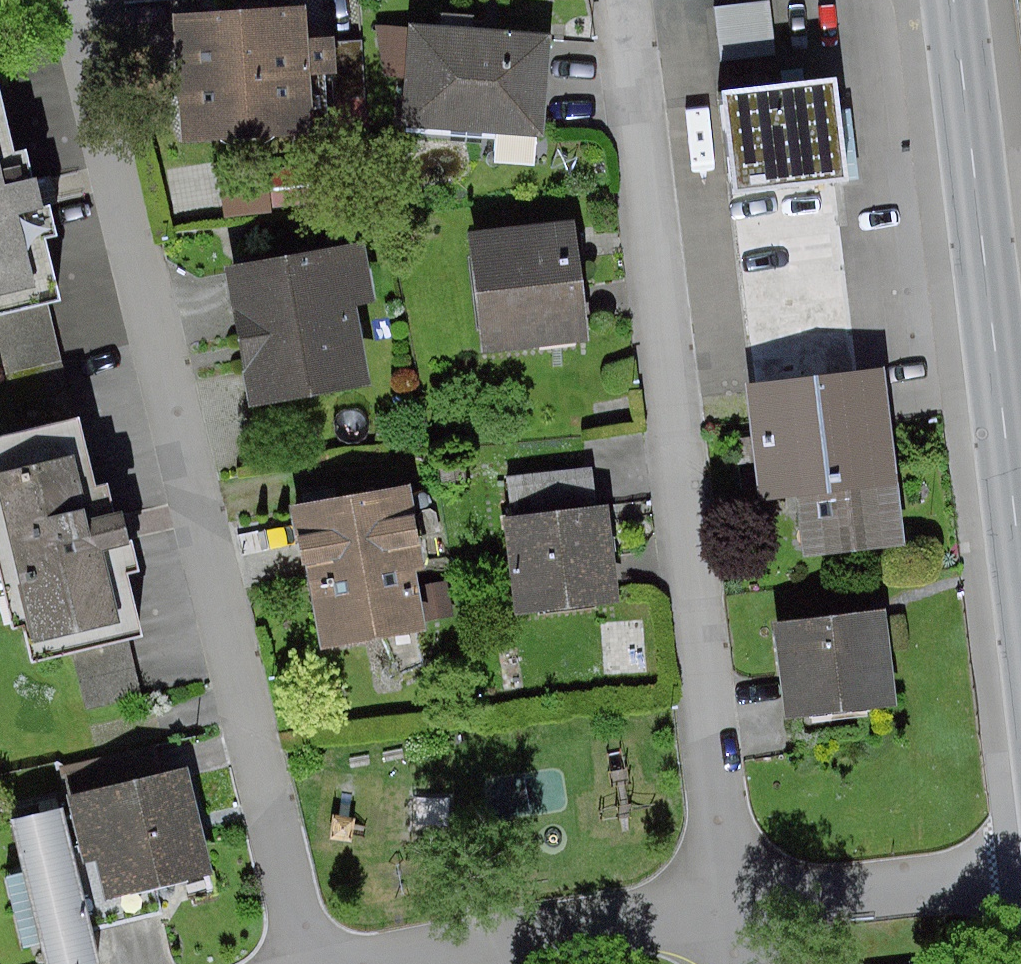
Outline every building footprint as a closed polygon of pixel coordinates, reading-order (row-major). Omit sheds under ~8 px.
[(772,0),(769,0),(716,6),(722,61),(778,55),(772,0)] [(312,39),(309,6),(176,14),(184,144),(318,136),(314,77),(332,76),(335,128),(367,126),(361,41),(336,42),(336,37),(312,39)] [(444,26),(412,24),(411,29),(378,27),(384,77),(407,78),(403,128),(498,135),(496,161),(537,164),(539,137),(545,137),(553,35),(474,29),(475,16),(445,14),(444,26)] [(852,181),(840,77),(724,91),(736,195),(852,181)] [(29,148),(17,151),(1,84),(0,84),(0,356),(4,373),(62,359),(49,304),(64,300),(49,239),(61,236),(46,174),(36,176),(29,148)] [(577,220),(470,232),(484,354),(591,342),(577,220)] [(378,303),(366,241),(227,267),(253,406),(300,398),(373,384),(359,307),(378,303)] [(111,484),(99,487),(83,419),(77,421),(62,359),(4,373),(19,435),(0,439),(0,563),(1,563),(16,627),(27,625),(36,662),(72,653),(86,710),(144,696),(130,639),(145,636),(130,574),(142,572),(127,510),(118,512),(111,484)] [(907,545),(886,368),(747,385),(762,503),(798,498),(805,557),(907,545)] [(512,517),(505,517),(517,616),(623,604),(611,504),(596,506),(591,468),(507,478),(512,517)] [(428,571),(413,485),(293,507),(304,567),(308,566),(324,651),(430,631),(428,621),(454,616),(448,581),(421,586),(418,572),(428,571)] [(888,610),(776,623),(787,720),(899,707),(888,610)] [(641,622),(609,624),(612,676),(644,674),(641,622)] [(67,804),(78,850),(84,849),(87,862),(100,859),(109,899),(214,875),(189,766),(165,772),(159,745),(64,767),(70,792),(64,793),(67,804)] [(67,804),(18,816),(30,863),(5,869),(22,939),(42,934),(49,963),(78,963),(104,958),(78,850),(67,804)]
